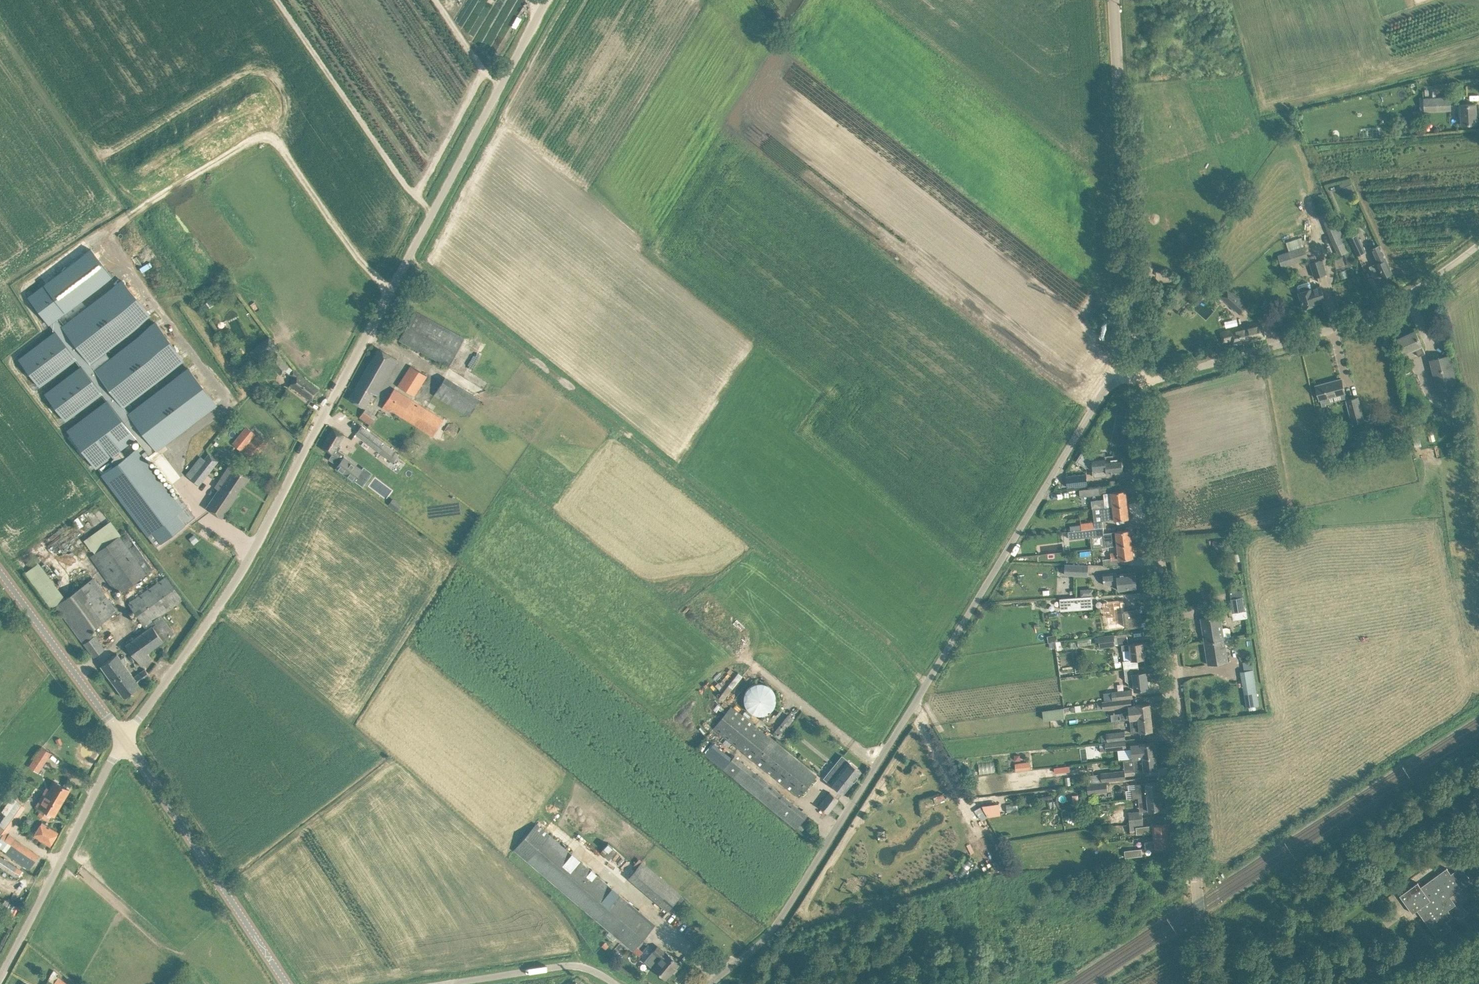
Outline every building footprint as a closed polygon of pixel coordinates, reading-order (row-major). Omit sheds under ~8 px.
[(1426,98),(1427,111),(1452,110),(1451,96),(1426,98)] [(1459,115),(1462,115),(1463,123),(1477,123),(1476,103),(1459,104),(1459,115)] [(1327,230),(1338,255),(1350,250),(1338,224),(1327,230)] [(1350,236),(1358,255),(1365,252),(1357,233),(1350,236)] [(1379,262),(1376,263),(1369,266),(1374,277),(1381,274),(1383,277),(1393,272),(1388,263),(1379,244),(1372,247),(1379,262)] [(1289,251),(1293,263),(1309,258),(1305,246),(1289,251)] [(53,332),(17,359),(37,386),(73,358),(79,366),(43,393),(63,420),(99,393),(105,401),(65,430),(93,468),(133,437),(139,445),(100,476),(145,536),(150,532),(158,543),(193,516),(178,497),(172,501),(141,460),(213,405),(186,370),(128,414),(121,405),(179,360),(154,325),(94,370),(92,368),(103,360),(99,355),(89,363),(87,361),(147,317),(121,281),(61,326),(55,318),(109,277),(89,249),(26,296),(53,332)] [(1346,260),(1348,266),(1355,264),(1353,257),(1346,260)] [(1309,262),(1314,277),(1327,273),(1322,258),(1309,262)] [(1317,303),(1316,301),(1325,299),(1320,284),(1311,287),(1310,283),(1308,284),(1307,281),(1299,284),(1297,287),(1304,307),(1317,303)] [(1219,295),(1240,314),(1248,304),(1228,285),(1219,295)] [(399,339),(449,366),(465,338),(415,311),(399,339)] [(1261,322),(1221,332),(1223,341),(1232,339),(1233,343),(1243,342),(1265,337),(1262,327),(1261,322)] [(1398,338),(1404,352),(1415,347),(1419,356),(1425,353),(1421,344),(1415,330),(1398,338)] [(349,399),(364,408),(373,392),(377,394),(397,359),(379,348),(349,399)] [(289,374),(295,378),(290,384),(311,399),(318,389),(298,375),(300,373),(293,368),(292,369),(289,366),(278,353),(268,361),(279,374),(285,370),(289,373),(289,374)] [(1431,359),(1439,392),(1443,391),(1447,405),(1449,405),(1450,411),(1462,408),(1456,387),(1457,387),(1449,355),(1431,359)] [(398,386),(414,396),(427,375),(411,365),(398,386)] [(433,395),(469,417),(481,398),(445,376),(433,395)] [(1316,385),(1320,399),(1345,393),(1341,378),(1316,385)] [(385,403),(402,414),(434,434),(443,420),(394,388),(385,403)] [(1346,399),(1352,423),(1365,420),(1358,396),(1346,399)] [(359,417),(370,424),(376,415),(365,408),(359,417)] [(350,421),(358,427),(360,424),(352,418),(350,421)] [(355,433),(380,452),(393,462),(399,454),(361,425),(355,433)] [(246,426),(232,443),(241,451),(255,434),(246,426)] [(341,460),(341,459),(345,453),(339,450),(341,446),(338,444),(344,435),(333,428),(321,447),(331,453),(328,459),(338,465),(341,460)] [(242,451),(243,452),(250,459),(266,444),(259,436),(242,451)] [(1085,448),(1077,461),(1087,466),(1087,465),(1093,468),(1094,476),(1108,475),(1107,472),(1124,470),(1122,457),(1113,458),(1113,455),(1095,457),(1091,455),(1092,453),(1092,452),(1091,453),(1085,449),(1085,448)] [(200,456),(186,474),(192,479),(195,482),(199,485),(219,461),(209,453),(203,459),(200,456)] [(344,457),(341,460),(338,465),(336,467),(353,480),(361,470),(344,457)] [(229,465),(218,481),(223,484),(207,508),(222,517),(237,494),(236,493),(247,477),(229,465)] [(1068,474),(1069,486),(1089,484),(1089,472),(1068,474)] [(1079,489),(1080,496),(1100,494),(1100,487),(1079,489)] [(1126,490),(1104,492),(1105,506),(1113,505),(1127,504),(1126,490)] [(1105,506),(1101,507),(1102,520),(1103,520),(1107,520),(1115,519),(1129,517),(1127,504),(1113,505),(1105,506)] [(1095,521),(1081,522),(1081,524),(1082,529),(1089,528),(1096,527),(1095,521)] [(1070,530),(1068,531),(1069,539),(1091,536),(1104,534),(1104,532),(1103,527),(1096,527),(1089,528),(1082,529),(1078,530),(1070,530)] [(1106,546),(1118,545),(1132,543),(1130,529),(1104,532),(1104,534),(1106,546)] [(90,557),(115,591),(120,588),(122,591),(146,573),(153,568),(125,530),(95,553),(90,557)] [(1132,543),(1118,545),(1118,552),(1110,552),(1111,558),(1103,559),(1104,564),(1120,565),(1119,558),(1133,557),(1132,543)] [(37,561),(25,571),(51,606),(64,597),(37,561)] [(1065,574),(1088,574),(1089,565),(1065,564),(1065,574)] [(1104,584),(1108,584),(1118,583),(1119,590),(1137,588),(1135,572),(1117,574),(1117,571),(1103,573),(1104,584)] [(147,630),(134,639),(126,645),(141,666),(152,658),(147,652),(173,633),(160,615),(182,598),(176,590),(166,575),(127,603),(147,630)] [(56,605),(94,656),(105,648),(91,629),(117,610),(93,578),(56,605)] [(1093,596),(1060,598),(1061,610),(1094,608),(1093,596)] [(1230,598),(1233,612),(1245,610),(1243,596),(1230,598)] [(1103,601),(1105,617),(1117,615),(1117,619),(1124,618),(1125,626),(1141,624),(1139,608),(1118,611),(1116,600),(1103,601)] [(1205,641),(1232,637),(1230,628),(1227,626),(1223,627),(1221,614),(1201,617),(1205,641)] [(1116,645),(1114,633),(1094,636),(1095,642),(1099,642),(1100,646),(1116,645)] [(1233,637),(1232,637),(1205,641),(1208,664),(1228,661),(1226,646),(1232,644),(1234,643),(1233,637)] [(1123,650),(1124,660),(1131,659),(1145,658),(1143,641),(1121,644),(1122,650),(1123,650)] [(145,669),(134,677),(117,653),(100,665),(124,697),(140,685),(138,683),(150,675),(145,669)] [(1124,668),(1126,680),(1129,682),(1129,686),(1133,686),(1134,687),(1134,689),(1148,688),(1147,671),(1139,672),(1139,666),(1124,668)] [(1241,671),(1247,706),(1260,704),(1253,669),(1241,671)] [(744,696),(744,700),(744,704),(746,707),(748,710),(750,712),(753,713),(756,714),(759,715),(762,714),(765,714),(768,712),(770,711),(772,708),(774,705),(775,702),(776,699),(775,695),(774,691),(772,689),(770,687),(767,685),(764,683),(760,683),(756,683),(753,684),(749,687),(746,689),(745,692),(744,696)] [(1112,691),(1112,699),(1126,698),(1125,698),(1133,697),(1132,689),(1112,691)] [(1126,698),(1112,699),(1113,700),(1102,701),(1103,709),(1126,707),(1126,698)] [(1122,720),(1130,719),(1152,716),(1150,703),(1128,705),(1129,710),(1121,712),(1122,720)] [(713,727),(796,795),(798,797),(816,775),(730,706),(713,727)] [(1064,707),(1043,710),(1044,719),(1065,716),(1064,707)] [(772,733),(782,741),(787,734),(784,731),(794,719),(788,714),(772,733)] [(1152,716),(1130,719),(1131,732),(1153,730),(1152,716)] [(1101,742),(1105,741),(1125,739),(1124,731),(1107,732),(1107,734),(1101,735),(1101,742)] [(1105,741),(1106,750),(1126,748),(1125,739),(1105,741)] [(704,754),(796,828),(806,814),(733,756),(732,757),(713,742),(704,754)] [(1133,744),(1131,744),(1132,756),(1132,758),(1133,758),(1156,755),(1154,742),(1133,744)] [(34,755),(39,760),(44,755),(44,754),(48,749),(44,745),(39,750),(34,755)] [(1156,755),(1133,758),(1135,770),(1135,772),(1144,771),(1158,769),(1156,755)] [(830,783),(842,793),(861,771),(848,760),(839,772),(832,767),(826,774),(828,775),(825,779),(830,782),(830,783)] [(978,762),(979,772),(995,772),(994,761),(978,762)] [(1016,771),(1031,769),(1030,761),(1015,763),(1016,771)] [(1124,769),(1101,772),(1101,773),(1102,782),(1107,781),(1126,779),(1125,771),(1125,769),(1124,769)] [(48,793),(45,792),(37,805),(42,808),(38,815),(47,820),(51,813),(54,815),(69,789),(55,781),(48,793)] [(1094,782),(1087,783),(1088,793),(1108,791),(1107,781),(1102,782),(1094,782)] [(1148,796),(1160,795),(1159,781),(1136,784),(1136,789),(1132,790),(1133,798),(1148,796)] [(818,806),(827,813),(838,798),(830,791),(818,806)] [(1160,795),(1148,796),(1149,810),(1162,808),(1160,795)] [(998,801),(983,803),(985,815),(999,814),(998,801)] [(1006,811),(1018,810),(1017,803),(1005,804),(1006,811)] [(981,805),(976,807),(980,817),(985,816),(981,805)] [(1129,819),(1129,820),(1143,818),(1142,810),(1119,813),(1119,820),(1129,819)] [(1153,831),(1153,836),(1172,834),(1170,822),(1144,825),(1143,818),(1129,820),(1130,834),(1153,831)] [(34,836),(50,846),(58,832),(42,822),(34,836)] [(537,823),(514,849),(633,950),(655,924),(537,823)] [(0,837),(0,847),(6,851),(5,852),(19,862),(28,849),(13,838),(14,837),(7,832),(5,830),(0,837)] [(1172,834),(1153,836),(1154,840),(1145,841),(1146,848),(1173,845),(1172,834)] [(1125,850),(1125,857),(1142,855),(1142,848),(1125,850)] [(963,877),(974,860),(967,856),(956,873),(963,877)] [(17,875),(21,866),(0,857),(0,867),(17,875)] [(628,878),(667,911),(681,894),(642,861),(628,878)] [(1418,882),(1400,895),(1401,896),(1413,913),(1418,909),(1422,914),(1421,915),(1438,938),(1452,928),(1446,920),(1442,914),(1448,909),(1445,904),(1443,904),(1444,899),(1445,900),(1450,896),(1472,881),(1462,867),(1461,866),(1451,873),(1447,867),(1421,886),(1418,882)] [(1469,891),(1475,900),(1478,896),(1478,892),(1475,886),(1469,891)] [(1467,905),(1474,915),(1478,911),(1478,906),(1475,900),(1467,905)] [(645,960),(665,978),(678,963),(658,946),(652,952),(645,960)] [(52,972),(47,979),(54,983),(53,983),(68,983),(52,972)]
